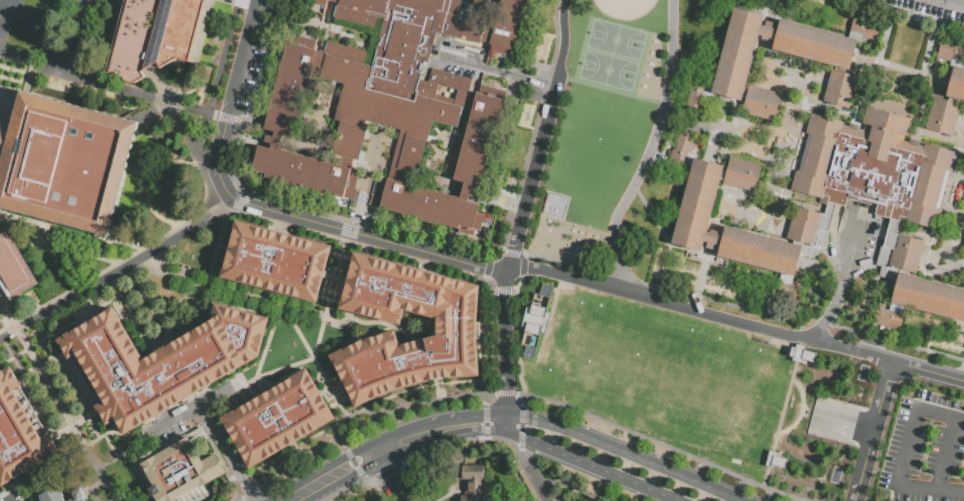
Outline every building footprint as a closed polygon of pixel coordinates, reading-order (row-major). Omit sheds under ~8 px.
[(100,73),(120,0),(217,0),(199,67),(179,61),(161,70),(158,65),(141,75),(145,80),(135,86),(125,83),(124,80),(100,73)] [(337,2),(330,0),(462,0),(461,4),(459,12),(494,22),(500,0),(534,0),(519,52),(480,41),(480,43),(452,36),(434,31),(425,66),(443,71),(480,81),(477,92),(507,100),(484,185),(468,181),(455,178),(474,109),(468,107),(460,105),(456,119),(455,125),(430,118),(425,136),(425,138),(416,170),(412,185),(461,198),(460,201),(463,202),(478,206),(476,213),(483,215),(479,230),(474,229),(472,234),(367,204),(370,193),(382,196),(384,185),(398,133),(365,124),(365,126),(367,127),(358,161),(353,159),(350,169),(359,171),(357,178),(355,187),(357,188),(354,201),(343,198),(249,173),(257,145),(274,150),(275,148),(335,164),(337,155),(329,153),(338,120),(334,119),(344,82),(312,74),(296,135),(265,127),(288,43),(323,53),(326,42),(353,49),(374,55),(384,16),(375,13),(372,25),(361,22),(334,14),(337,2)] [(760,34),(763,23),(765,13),(735,5),(713,83),(692,77),(685,103),(704,108),(708,94),(714,96),(715,92),(746,100),(743,111),(774,120),(782,92),(747,83),(760,34)] [(775,39),(778,28),(781,17),(859,38),(851,69),(861,71),(852,107),(823,100),(833,64),(773,47),(775,39)] [(760,34),(763,23),(767,24),(768,20),(774,22),(773,27),(778,28),(775,39),(760,34)] [(962,62),(963,49),(963,45),(938,40),(935,56),(962,62)] [(950,66),(963,70),(963,100),(959,99),(950,134),(923,127),(932,95),(941,98),(950,66)] [(5,202),(0,200),(0,172),(3,161),(0,160),(0,129),(12,132),(22,94),(140,126),(109,240),(3,211),(5,202)] [(811,112),(791,189),(829,199),(828,202),(846,206),(848,196),(878,204),(875,214),(900,221),(900,219),(938,229),(944,209),(940,208),(950,171),(952,172),(958,151),(925,143),(925,146),(904,141),(906,134),(909,134),(913,117),(868,105),(863,122),(866,123),(865,129),(844,124),(845,121),(811,112)] [(707,230),(705,240),(702,250),(672,241),(696,155),(728,165),(731,154),(764,163),(756,191),(721,182),(707,230)] [(720,244),(723,234),(726,223),(783,238),(792,205),(819,212),(811,243),(804,242),(793,282),(805,285),(800,305),(773,298),(778,278),(781,278),(782,273),(717,255),(720,244)] [(237,224),(331,249),(317,303),(223,278),(237,224)] [(3,286),(0,288),(0,234),(6,230),(38,283),(11,300),(3,286)] [(707,230),(705,240),(710,241),(709,249),(715,250),(716,243),(720,244),(723,234),(707,230)] [(913,276),(923,240),(897,233),(893,248),(891,247),(886,265),(896,268),(886,306),(875,303),(870,322),(897,329),(901,313),(898,312),(901,303),(963,320),(963,290),(913,276)] [(349,280),(355,257),(436,278),(432,288),(442,291),(445,281),(478,290),(476,328),(470,329),(470,337),(475,338),(478,378),(462,378),(458,378),(454,378),(451,379),(447,380),(443,380),(442,374),(433,375),(435,381),(415,386),(395,392),(385,395),(356,408),(345,386),(348,385),(346,380),(343,381),(331,358),(363,343),(394,334),(398,349),(438,338),(438,321),(404,311),(400,326),(341,310),(348,285),(351,286),(353,281),(349,280)] [(542,284),(539,294),(533,292),(530,306),(526,305),(521,324),(526,326),(521,343),(523,356),(532,359),(540,330),(544,331),(549,313),(544,311),(551,286),(542,284)] [(64,351),(59,343),(79,331),(82,335),(87,332),(98,326),(103,323),(100,318),(113,311),(124,330),(143,363),(157,355),(159,358),(171,351),(169,348),(213,322),(217,308),(239,314),(238,320),(243,320),(245,315),(268,322),(259,358),(196,394),(194,391),(182,398),(184,402),(186,401),(186,402),(184,404),(182,402),(125,436),(122,430),(120,427),(120,426),(118,423),(117,423),(116,421),(115,422),(114,421),(107,425),(101,416),(103,415),(104,417),(111,413),(109,411),(97,390),(78,357),(72,346),(64,351)] [(791,346),(789,354),(793,355),(791,360),(801,363),(802,359),(814,362),(816,352),(804,349),(805,346),(795,343),(795,347),(791,346)] [(3,487),(0,482),(0,469),(3,467),(1,463),(0,464),(0,376),(3,374),(4,376),(11,371),(16,380),(15,381),(14,380),(8,384),(46,450),(53,446),(52,445),(53,444),(59,454),(51,458),(51,459),(31,471),(29,467),(21,471),(24,475),(3,487)] [(222,421),(307,371),(334,419),(250,469),(222,421)] [(178,500),(179,500),(158,500),(156,498),(155,499),(151,492),(157,489),(141,462),(153,456),(154,457),(201,431),(207,441),(192,449),(202,466),(215,459),(225,475),(202,488),(201,487),(178,500)] [(785,456),(768,452),(765,464),(783,468),(785,456)] [(482,499),(482,500),(461,500),(461,497),(464,497),(465,489),(468,489),(468,481),(462,481),(463,467),(484,467),(484,486),(482,486),(482,492),(484,492),(484,499),(482,499)] [(63,499),(64,500),(42,500),(41,500),(42,496),(43,496),(42,493),(52,487),(54,490),(54,489),(58,490),(60,493),(61,492),(64,498),(63,499)]
